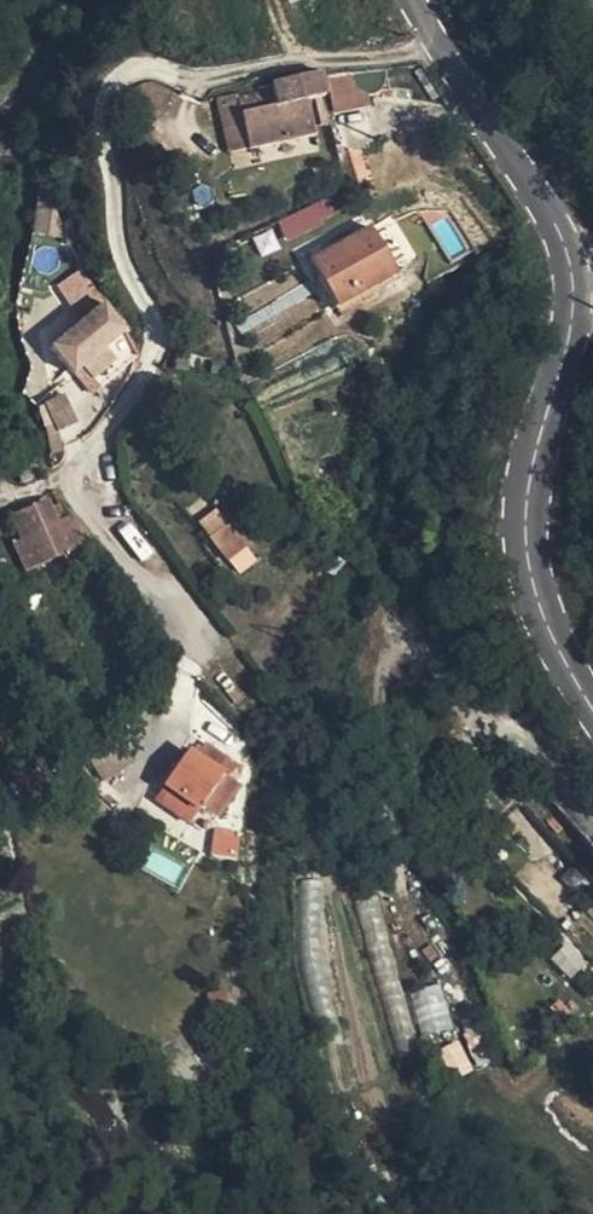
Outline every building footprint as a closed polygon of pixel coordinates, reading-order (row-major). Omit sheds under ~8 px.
[(340,111),(381,99),(371,74),(332,75),(340,111)] [(332,105),(325,75),(280,86),(283,95),(289,115),(316,109),(332,105)] [(289,115),(283,95),(241,108),(253,158),(322,139),(316,109),(289,115)] [(253,158),(241,108),(239,102),(222,107),(236,163),(253,158)] [(354,196),(296,219),(304,236),(330,224),(327,219),(357,204),(354,196)] [(372,216),(310,251),(334,295),(396,259),(372,216)] [(55,286),(72,308),(96,289),(79,267),(55,286)] [(123,361),(111,345),(130,331),(106,299),(49,342),(85,389),(123,361)] [(43,402),(58,431),(78,420),(63,392),(43,402)] [(8,463),(4,467),(14,499),(35,489),(30,477),(29,460),(8,463)] [(203,508),(220,494),(210,480),(193,494),(192,495),(203,508)] [(231,544),(246,531),(220,494),(203,508),(231,544)] [(36,582),(91,557),(73,532),(61,519),(58,520),(54,511),(22,526),(33,550),(23,554),(36,582)] [(173,804),(209,827),(214,819),(229,828),(248,798),(244,796),(228,786),(233,776),(234,774),(209,758),(201,772),(193,769),(173,804)] [(228,786),(244,796),(249,786),(233,776),(228,786)] [(202,838),(209,827),(173,804),(166,816),(202,838)] [(237,852),(236,855),(247,864),(250,856),(237,852)] [(247,864),(236,855),(233,869),(246,872),(247,864)] [(572,893),(588,882),(575,864),(559,875),(572,893)] [(411,993),(422,1035),(451,1027),(441,985),(411,993)]
